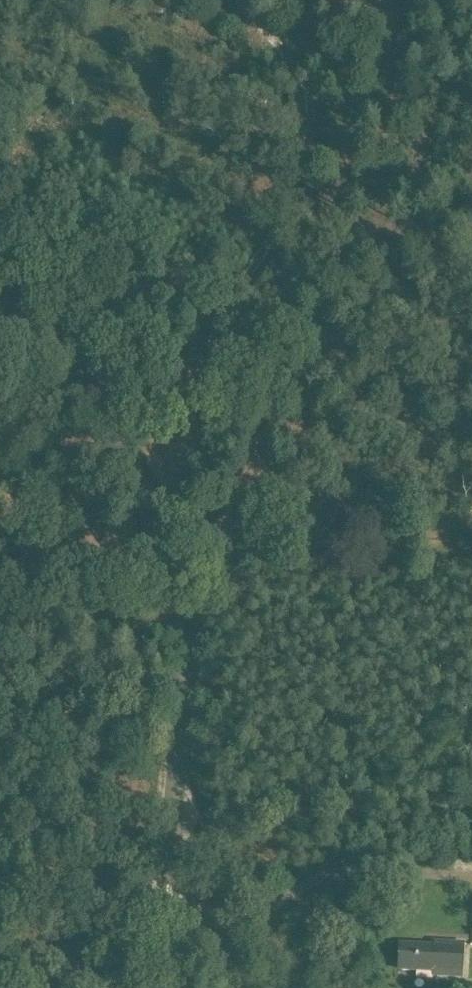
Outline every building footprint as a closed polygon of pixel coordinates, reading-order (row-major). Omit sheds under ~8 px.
[(400,943),(399,968),(434,970),(434,975),(461,976),(463,942),(436,941),(435,945),(400,943)]
